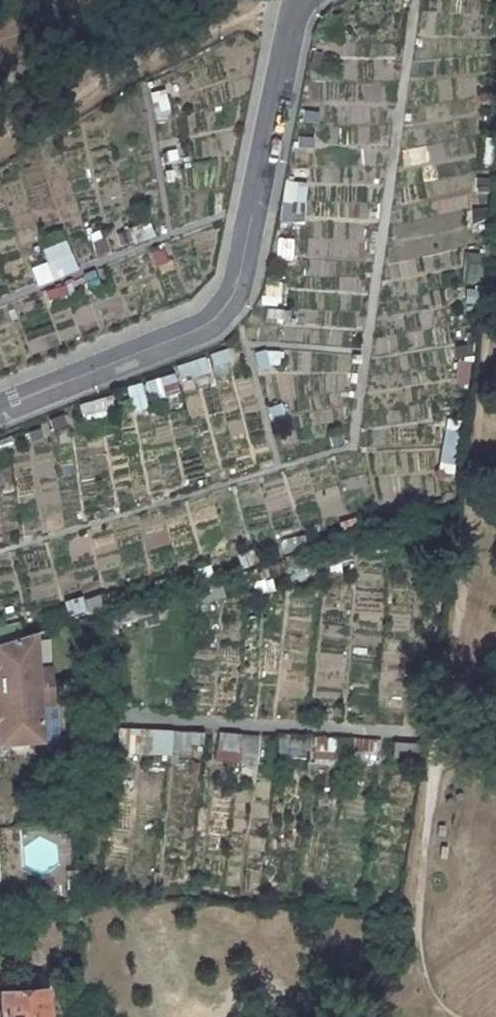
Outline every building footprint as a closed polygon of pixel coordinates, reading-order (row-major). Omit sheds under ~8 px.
[(317,30),(317,38),(328,38),(329,26),(319,25),(317,30)] [(312,51),(308,66),(318,69),(322,53),(312,51)] [(150,93),(155,121),(169,117),(169,110),(164,90),(150,93)] [(303,110),(301,121),(317,123),(319,112),(303,110)] [(298,136),(297,147),(313,148),(314,138),(298,136)] [(482,169),(495,171),(495,162),(495,139),(486,138),(482,169)] [(162,152),(164,162),(177,160),(175,150),(162,152)] [(282,201),(304,204),(307,184),(285,181),(282,201)] [(280,221),(303,223),(304,204),(282,201),(280,221)] [(477,210),(478,227),(487,226),(487,210),(477,210)] [(128,229),(134,243),(153,236),(148,221),(128,229)] [(130,243),(126,231),(119,233),(122,245),(130,243)] [(92,241),(96,255),(109,252),(105,237),(92,241)] [(278,239),(277,259),(290,260),(292,240),(278,239)] [(31,269),(38,283),(76,268),(64,241),(43,250),(48,262),(31,269)] [(151,254),(155,265),(166,262),(162,250),(151,254)] [(470,255),(469,271),(481,271),(482,256),(470,255)] [(84,275),(90,289),(99,284),(93,271),(84,275)] [(261,296),(260,304),(275,305),(276,302),(279,302),(279,295),(284,296),(285,283),(266,282),(265,296),(261,296)] [(45,292),(48,303),(73,295),(70,283),(45,292)] [(467,290),(466,302),(477,302),(478,290),(467,290)] [(291,311),(267,309),(265,320),(289,323),(291,311)] [(458,359),(464,358),(472,356),(473,344),(455,347),(458,359)] [(208,352),(212,365),(230,359),(227,347),(208,352)] [(254,351),(258,369),(270,365),(269,363),(266,350),(265,348),(254,351)] [(266,350),(269,363),(278,363),(279,350),(266,350)] [(176,364),(179,375),(189,371),(191,376),(207,370),(203,356),(176,364)] [(458,361),(455,384),(466,385),(469,362),(464,361),(458,361)] [(145,380),(149,391),(155,389),(157,396),(178,390),(173,372),(145,380)] [(127,385),(130,396),(133,395),(135,404),(146,401),(140,381),(127,385)] [(79,402),(84,418),(94,415),(108,414),(113,402),(109,393),(79,402)] [(280,403),(268,406),(272,424),(284,421),(280,403)] [(48,416),(52,428),(67,423),(63,411),(48,416)] [(449,420),(440,471),(452,473),(462,422),(449,420)] [(27,430),(30,440),(42,437),(39,427),(27,430)] [(12,447),(9,435),(0,438),(0,450),(12,447)] [(354,516),(339,522),(342,531),(358,528),(354,516)] [(303,534),(280,539),(282,551),(306,546),(303,534)] [(237,553),(242,566),(258,560),(254,547),(237,553)] [(301,554),(304,565),(306,571),(325,567),(326,576),(339,574),(338,563),(337,561),(333,547),(301,554)] [(286,557),(289,569),(291,576),(304,572),(302,566),(304,565),(301,554),(286,557)] [(218,577),(223,594),(224,598),(260,587),(260,591),(273,588),(269,575),(289,569),(286,557),(218,577)] [(212,576),(209,564),(193,569),(196,580),(212,576)] [(82,599),(85,607),(87,612),(105,605),(101,593),(82,599)] [(64,600),(68,613),(85,607),(82,599),(80,594),(64,600)] [(118,623),(138,617),(140,627),(158,622),(156,612),(167,609),(163,596),(113,610),(107,614),(106,631),(116,632),(118,623)] [(21,631),(18,620),(0,625),(0,638),(21,631)] [(43,740),(42,706),(55,705),(55,704),(55,686),(54,670),(40,670),(38,630),(0,641),(0,742),(43,740)] [(118,751),(169,754),(170,729),(119,727),(118,751)] [(202,731),(170,729),(169,754),(189,754),(189,742),(201,743),(202,731)] [(220,731),(217,749),(237,751),(239,734),(220,731)] [(260,735),(239,734),(237,751),(238,751),(238,759),(238,763),(257,764),(260,735)] [(308,736),(278,734),(277,755),(305,756),(305,748),(308,748),(308,736)] [(315,736),(314,757),(339,758),(340,737),(315,736)] [(348,738),(348,759),(374,760),(374,750),(380,750),(380,740),(348,738)] [(395,741),(394,758),(417,758),(417,742),(395,741)] [(237,751),(217,749),(215,748),(215,758),(238,759),(238,751),(237,751)] [(0,991),(0,1005),(1,1016),(46,1016),(45,989),(0,991)]
